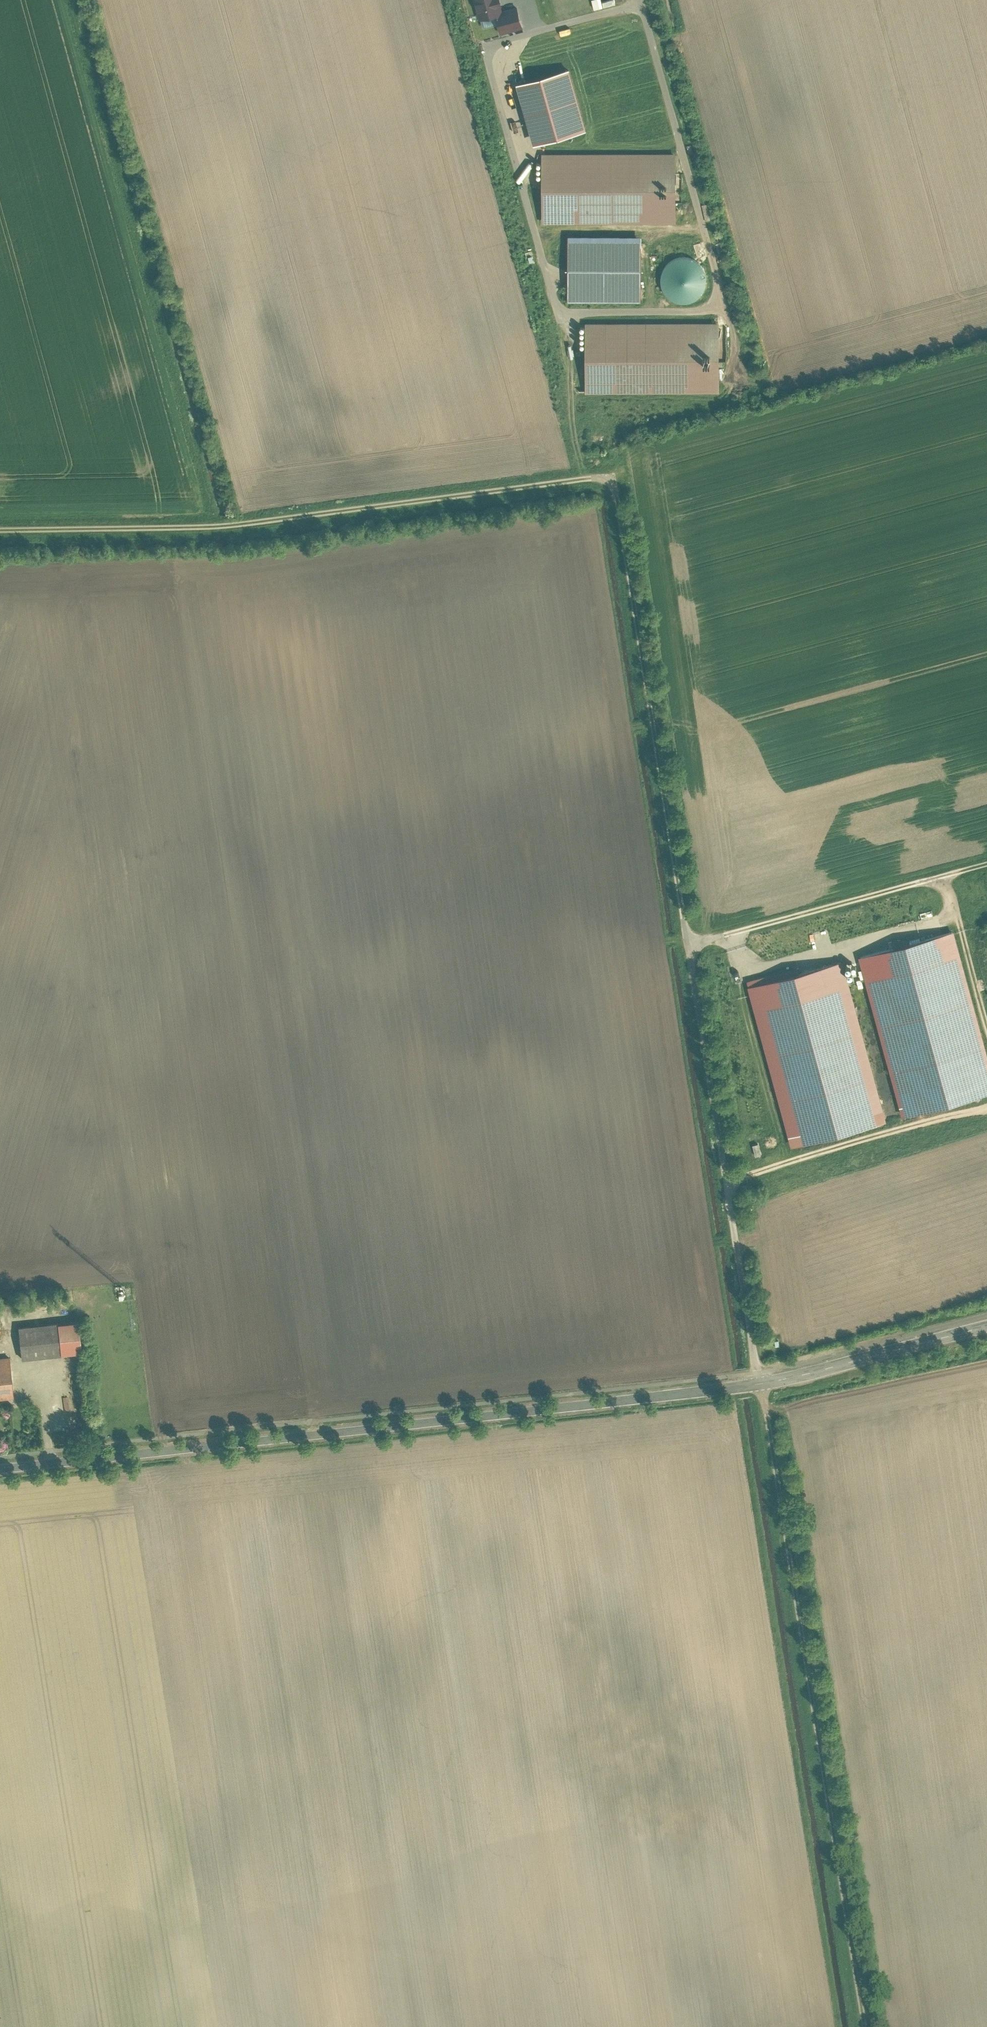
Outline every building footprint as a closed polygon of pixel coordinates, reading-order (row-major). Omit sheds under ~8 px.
[(478,18),(494,13),(503,11),(502,8),(500,0),(473,0),(478,18)] [(503,11),(494,13),(500,33),(521,27),(514,4),(502,8),(503,11)] [(567,67),(514,81),(532,143),(585,128),(567,67)] [(541,151),(541,221),(675,221),(675,151),(541,151)] [(640,237),(567,236),(566,298),(640,299),(640,237)] [(705,280),(705,272),(702,264),(697,259),(690,255),(682,254),(674,255),(667,259),(662,265),(660,273),(660,281),(662,288),(667,294),(673,298),(679,300),(687,300),(693,297),(699,293),(703,287),(705,280)] [(718,390),(718,319),(584,320),(585,391),(718,390)] [(901,1115),(986,1092),(986,1058),(953,930),(858,955),(901,1115)] [(844,960),(747,986),(790,1147),(887,1122),(844,960)] [(79,1319),(57,1321),(60,1352),(82,1350),(79,1319)] [(57,1320),(18,1324),(22,1357),(61,1353),(60,1352),(57,1321),(57,1320)] [(0,1356),(0,1398),(13,1396),(9,1355),(0,1356)]
